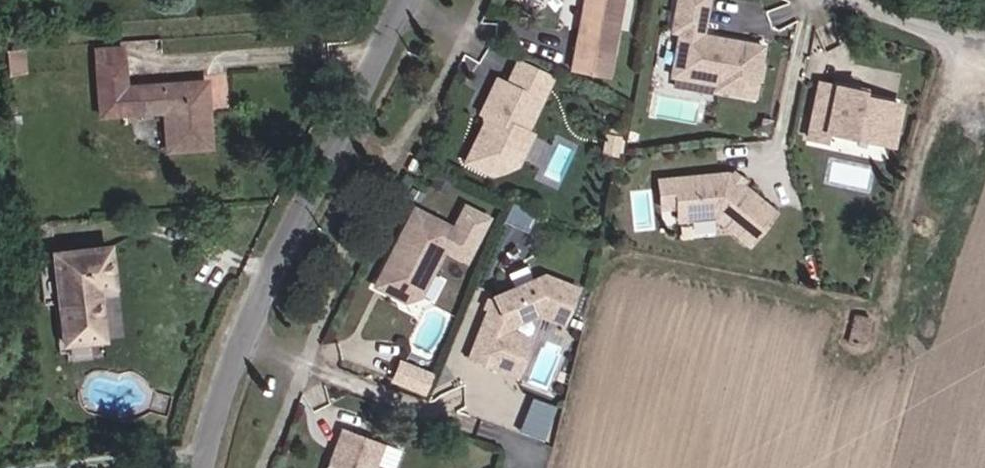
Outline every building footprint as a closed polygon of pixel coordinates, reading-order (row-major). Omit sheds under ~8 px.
[(587,2),(582,1),(570,69),(606,75),(620,0),(587,0),(587,2)] [(670,32),(677,33),(670,76),(715,84),(714,90),(752,97),(756,78),(758,76),(760,67),(758,64),(761,46),(741,42),(740,50),(714,45),(715,38),(700,35),(706,0),(675,0),(670,32)] [(123,73),(120,48),(93,50),(95,75),(123,73)] [(7,51),(9,76),(24,75),(22,50),(7,51)] [(123,73),(95,75),(98,117),(126,115),(124,88),(123,73)] [(529,97),(534,86),(512,74),(506,86),(529,97)] [(480,113),(487,116),(464,162),(485,172),(493,155),(503,152),(517,159),(529,136),(523,133),(544,91),(534,86),(529,97),(506,86),(496,81),(480,113)] [(200,82),(134,87),(136,114),(162,112),(165,151),(210,147),(207,111),(202,111),(200,82)] [(862,97),(864,88),(840,83),(839,88),(856,91),(855,96),(862,97)] [(817,88),(807,139),(824,142),(826,132),(877,142),(880,130),(890,132),(895,104),(862,97),(855,96),(856,91),(839,88),(830,86),(829,91),(817,88)] [(136,114),(134,87),(124,88),(126,115),(136,114)] [(887,144),(890,132),(880,130),(877,142),(887,144)] [(517,159),(503,152),(493,155),(485,172),(491,175),(514,165),(517,159)] [(406,168),(412,171),(417,160),(411,157),(406,168)] [(741,179),(733,172),(730,177),(730,181),(734,184),(737,183),(741,179)] [(726,174),(658,182),(661,209),(676,207),(678,220),(713,216),(748,243),(773,211),(737,183),(734,184),(730,181),(730,177),(726,174)] [(452,229),(412,210),(377,282),(386,286),(388,293),(404,301),(419,296),(443,248),(465,259),(485,216),(463,205),(452,229)] [(107,246),(51,253),(61,345),(102,340),(96,290),(112,288),(107,246)] [(542,274),(491,299),(467,361),(515,379),(527,349),(522,338),(511,334),(516,321),(533,312),(561,323),(575,287),(542,274)] [(388,293),(386,286),(377,282),(375,287),(388,293)] [(400,358),(391,380),(426,393),(434,371),(400,358)] [(542,442),(555,407),(533,398),(519,433),(542,442)] [(326,467),(373,467),(381,444),(340,429),(326,467)]
